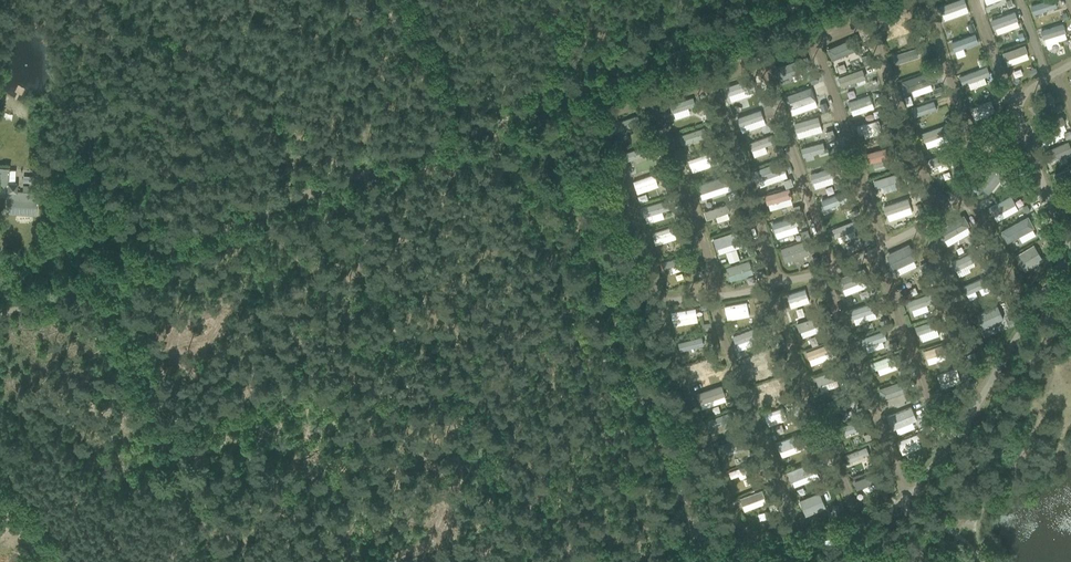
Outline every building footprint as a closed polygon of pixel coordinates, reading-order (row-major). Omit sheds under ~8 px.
[(939,7),(941,15),(942,14),(966,6),(964,0),(958,0),(939,7)] [(1031,6),(1033,14),(1057,7),(1054,0),(1048,0),(1031,6)] [(1015,11),(990,20),(993,29),(995,28),(1017,21),(1018,20),(1015,11)] [(881,25),(884,33),(896,29),(894,21),(881,25)] [(1063,24),(1040,31),(1043,39),(1044,39),(1065,33),(1066,32),(1063,24)] [(921,33),(915,35),(918,41),(923,39),(921,33)] [(975,34),(951,42),(954,51),(955,51),(963,48),(978,43),(975,34)] [(856,37),(827,49),(832,60),(861,48),(856,37)] [(1025,45),(1002,53),(1005,61),(1006,60),(1027,53),(1027,52),(1025,45)] [(915,48),(893,55),(895,64),(918,57),(915,48)] [(868,55),(861,57),(864,64),(870,62),(868,55)] [(806,57),(777,68),(781,79),(811,68),(806,57)] [(984,58),(978,60),(980,66),(987,63),(984,58)] [(987,67),(960,77),(963,85),(968,83),(984,77),(990,75),(987,67)] [(1036,67),(1028,70),(1030,77),(1038,74),(1036,67)] [(862,69),(838,77),(841,87),(865,78),(862,69)] [(931,71),(902,81),(906,92),(912,90),(914,96),(932,90),(930,84),(935,82),(931,71)] [(816,74),(809,76),(811,84),(818,81),(816,74)] [(754,87),(752,79),(726,87),(728,95),(729,95),(754,87)] [(811,87),(785,96),(790,109),(815,100),(811,87)] [(940,87),(932,90),(934,96),(942,93),(940,87)] [(1049,91),(1032,104),(1038,112),(1055,100),(1049,91)] [(869,95),(847,102),(850,110),(872,103),(869,95)] [(693,97),(670,105),(672,113),(696,106),(693,97)] [(933,101),(912,108),(915,117),(936,110),(933,101)] [(826,102),(820,104),(823,112),(828,110),(826,102)] [(991,102),(970,109),(973,115),(993,108),(991,102)] [(760,110),(737,118),(742,133),(765,125),(760,110)] [(637,115),(613,123),(616,132),(640,124),(637,115)] [(818,116),(794,123),(799,138),(822,132),(818,116)] [(879,120),(857,127),(859,135),(864,133),(881,128),(879,120)] [(777,122),(769,125),(771,131),(779,128),(777,122)] [(944,125),(920,134),(923,143),(947,135),(944,125)] [(704,128),(680,136),(682,145),(707,136),(704,128)] [(833,130),(826,132),(828,138),(834,136),(833,130)] [(652,131),(646,133),(648,139),(654,137),(652,131)] [(895,133),(889,135),(891,141),(897,139),(895,133)] [(718,134),(711,137),(713,144),(720,141),(718,134)] [(772,135),(749,143),(754,157),(767,153),(765,146),(774,143),(772,135)] [(1044,153),(1048,162),(1070,151),(1070,148),(1068,142),(1044,153)] [(823,143),(801,149),(804,157),(825,151),(823,143)] [(646,146),(623,154),(625,162),(649,154),(646,146)] [(886,148),(864,154),(866,164),(873,162),(874,167),(883,165),(882,159),(888,158),(886,148)] [(949,152),(930,159),(933,167),(937,165),(952,160),(949,152)] [(709,153),(688,160),(690,167),(709,161),(711,160),(709,153)] [(781,161),(752,172),(756,182),(758,181),(760,187),(787,177),(785,171),(781,161)] [(994,161),(976,184),(988,194),(1007,171),(994,161)] [(0,168),(0,186),(7,187),(6,213),(35,215),(36,206),(36,204),(37,204),(38,193),(16,192),(16,183),(15,183),(15,170),(8,170),(8,169),(0,168)] [(831,168),(810,175),(813,183),(833,176),(834,176),(831,168)] [(1053,176),(1057,185),(1070,180),(1070,169),(1053,176)] [(654,174),(633,182),(635,188),(656,181),(654,174)] [(896,174),(873,181),(875,188),(883,186),(884,192),(900,187),(896,174)] [(727,175),(697,185),(700,194),(700,193),(702,200),(731,190),(729,184),(727,175)] [(1017,177),(1010,180),(1013,187),(1020,185),(1017,177)] [(790,178),(783,181),(786,188),(793,185),(790,178)] [(789,188),(764,196),(767,205),(768,205),(790,198),(792,198),(789,188)] [(847,190),(821,200),(825,209),(851,199),(847,190)] [(1011,196),(989,208),(993,216),(994,216),(997,221),(1018,209),(1015,204),(1011,196)] [(908,198),(883,207),(886,215),(887,214),(910,207),(911,207),(908,198)] [(666,200),(641,207),(643,217),(644,217),(662,212),(669,210),(666,200)] [(677,203),(671,205),(673,212),(679,210),(677,203)] [(727,204),(704,212),(706,220),(716,217),(717,222),(729,218),(727,213),(730,212),(727,204)] [(920,204),(916,205),(921,217),(924,215),(920,204)] [(800,206),(791,209),(793,214),(802,211),(800,206)] [(797,215),(772,223),(775,232),(777,239),(798,232),(796,225),(800,224),(797,215)] [(963,216),(936,231),(942,241),(944,240),(948,246),(971,233),(967,226),(969,225),(963,216)] [(1028,217),(1002,231),(1007,241),(1018,235),(1022,242),(1036,235),(1032,228),(1033,227),(1028,217)] [(854,220),(832,229),(835,238),(837,237),(854,231),(858,229),(854,220)] [(671,227),(652,233),(654,239),(656,239),(658,244),(675,239),(673,233),(671,227)] [(807,230),(801,232),(803,239),(810,236),(807,230)] [(737,231),(713,238),(716,248),(717,248),(719,254),(742,247),(740,241),(737,231)] [(975,234),(969,238),(973,245),(979,242),(975,234)] [(806,240),(781,249),(785,262),(810,254),(806,240)] [(909,244),(886,255),(893,270),(896,268),(913,260),(916,259),(909,244)] [(1034,244),(1015,256),(1025,271),(1043,260),(1034,244)] [(754,246),(748,248),(750,254),(756,252),(754,246)] [(974,251),(951,262),(955,270),(956,270),(973,262),(978,260),(974,251)] [(680,257),(662,263),(664,269),(669,268),(671,274),(683,270),(681,264),(682,263),(680,257)] [(748,260),(726,268),(728,276),(730,281),(748,275),(747,270),(751,268),(748,260)] [(926,262),(920,266),(923,272),(929,269),(926,262)] [(864,268),(837,278),(841,289),(842,289),(867,279),(868,279),(864,268)] [(985,276),(962,286),(966,295),(967,294),(975,291),(979,289),(982,295),(990,291),(988,285),(989,285),(985,276)] [(876,285),(870,287),(873,293),(878,291),(876,285)] [(805,289),(787,295),(789,302),(807,297),(805,289)] [(1001,290),(995,293),(999,300),(1004,298),(1001,290)] [(931,292),(906,301),(910,311),(935,302),(931,292)] [(747,302),(724,306),(726,314),(748,310),(747,302)] [(874,302),(848,310),(851,319),(854,318),(874,312),(877,311),(874,302)] [(824,304),(817,307),(819,313),(827,310),(824,304)] [(997,305),(976,314),(982,328),(1003,318),(997,305)] [(695,308),(671,312),(672,320),(673,320),(696,316),(695,308)] [(817,316),(796,323),(799,332),(804,330),(819,325),(820,325),(817,316)] [(1014,318),(1007,321),(1010,327),(1017,324),(1014,318)] [(939,319),(915,327),(918,335),(920,334),(936,328),(942,327),(939,319)] [(711,323),(702,324),(703,331),(712,330),(711,323)] [(755,328),(732,336),(735,344),(736,344),(750,339),(758,336),(755,328)] [(883,330),(860,338),(863,347),(865,346),(882,341),(886,339),(883,330)] [(702,337),(678,343),(680,351),(704,345),(702,337)] [(776,339),(770,341),(773,348),(779,345),(776,339)] [(896,341),(888,344),(890,350),(898,348),(896,341)] [(829,343),(806,352),(808,360),(809,359),(831,351),(832,351),(829,343)] [(944,344),(924,351),(926,359),(927,359),(946,352),(947,352),(944,344)] [(744,360),(747,373),(765,368),(762,355),(744,360)] [(893,355),(870,363),(872,371),(877,369),(895,363),(893,355)] [(709,360),(687,367),(691,380),(713,373),(709,360)] [(840,368),(815,377),(818,386),(819,386),(837,379),(843,377),(840,368)] [(956,369),(937,375),(939,382),(958,376),(956,369)] [(906,379),(878,389),(882,400),(910,390),(906,379)] [(776,380),(754,388),(756,394),(757,394),(775,388),(779,387),(776,380)] [(973,380),(966,382),(969,389),(976,386),(973,380)] [(722,385),(696,394),(699,404),(700,404),(724,396),(725,395),(722,385)] [(846,396),(826,402),(828,409),(848,403),(846,396)] [(783,407),(764,414),(766,421),(767,420),(781,415),(785,414),(783,407)] [(911,407),(887,416),(892,430),(896,428),(912,422),(916,420),(911,407)] [(729,412),(706,421),(709,429),(732,420),(729,412)] [(858,421),(834,428),(837,437),(860,429),(858,421)] [(927,421),(921,424),(923,429),(929,427),(927,421)] [(870,433),(864,435),(866,441),(872,439),(870,433)] [(920,433),(897,442),(900,449),(919,442),(922,440),(920,433)] [(800,434),(776,443),(779,452),(780,452),(802,443),(803,443),(800,434)] [(745,436),(718,445),(721,455),(748,445),(745,436)] [(934,438),(928,439),(930,446),(936,444),(934,438)] [(815,445),(809,447),(811,454),(817,452),(815,445)] [(866,447),(844,455),(847,463),(869,455),(866,447)] [(813,461),(787,471),(791,481),(792,481),(816,471),(817,471),(813,461)] [(746,466),(729,472),(731,478),(748,472),(746,466)] [(765,472),(759,474),(762,481),(768,479),(765,472)] [(875,473),(854,481),(857,489),(863,487),(876,482),(878,481),(875,473)] [(894,482),(885,485),(888,492),(896,489),(894,482)] [(762,490),(739,498),(742,506),(764,497),(762,490)] [(820,492),(799,500),(805,516),(826,508),(820,492)] [(780,513),(772,516),(775,524),(783,521),(780,513)]
